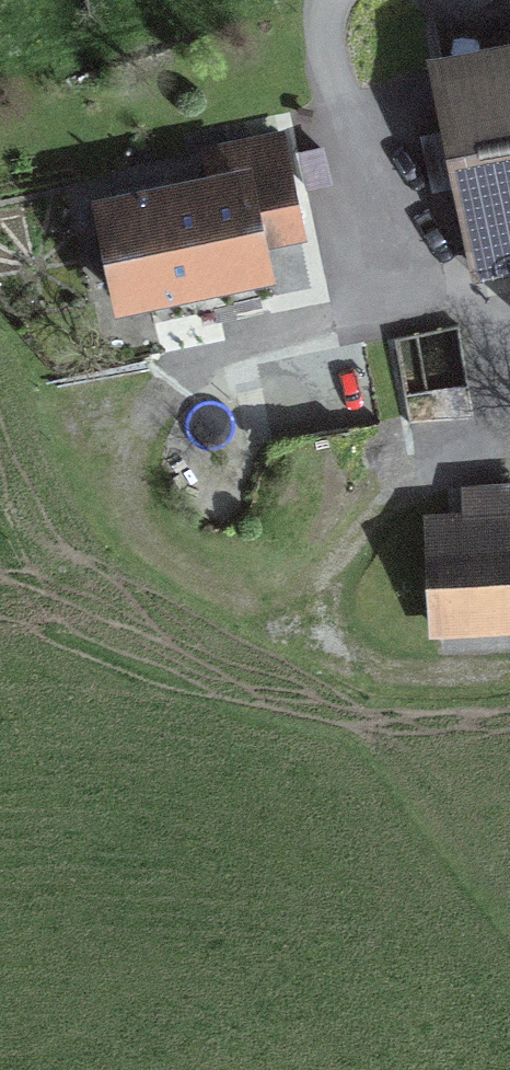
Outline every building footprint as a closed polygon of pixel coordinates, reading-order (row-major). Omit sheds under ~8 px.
[(439,63),(482,270),(509,264),(509,48),(439,63)] [(258,239),(298,230),(279,137),(208,152),(215,183),(102,206),(121,299),(264,269),(258,239)] [(509,626),(509,482),(460,484),(461,514),(432,515),(436,629),(509,626)]
